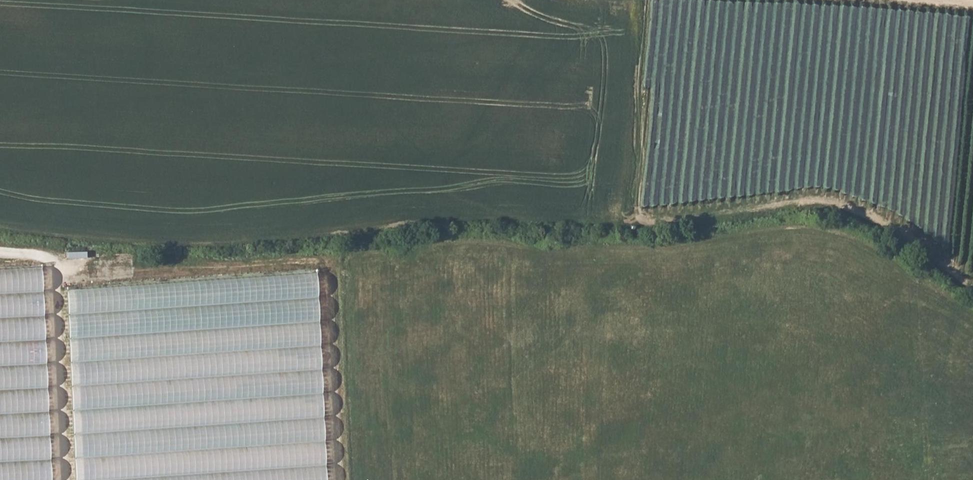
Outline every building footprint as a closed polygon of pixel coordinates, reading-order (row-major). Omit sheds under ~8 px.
[(644,187),(858,201),(860,171),(646,157),(644,187)] [(0,268),(0,479),(51,479),(40,266),(0,268)] [(320,275),(69,284),(76,479),(327,479),(320,275)]
